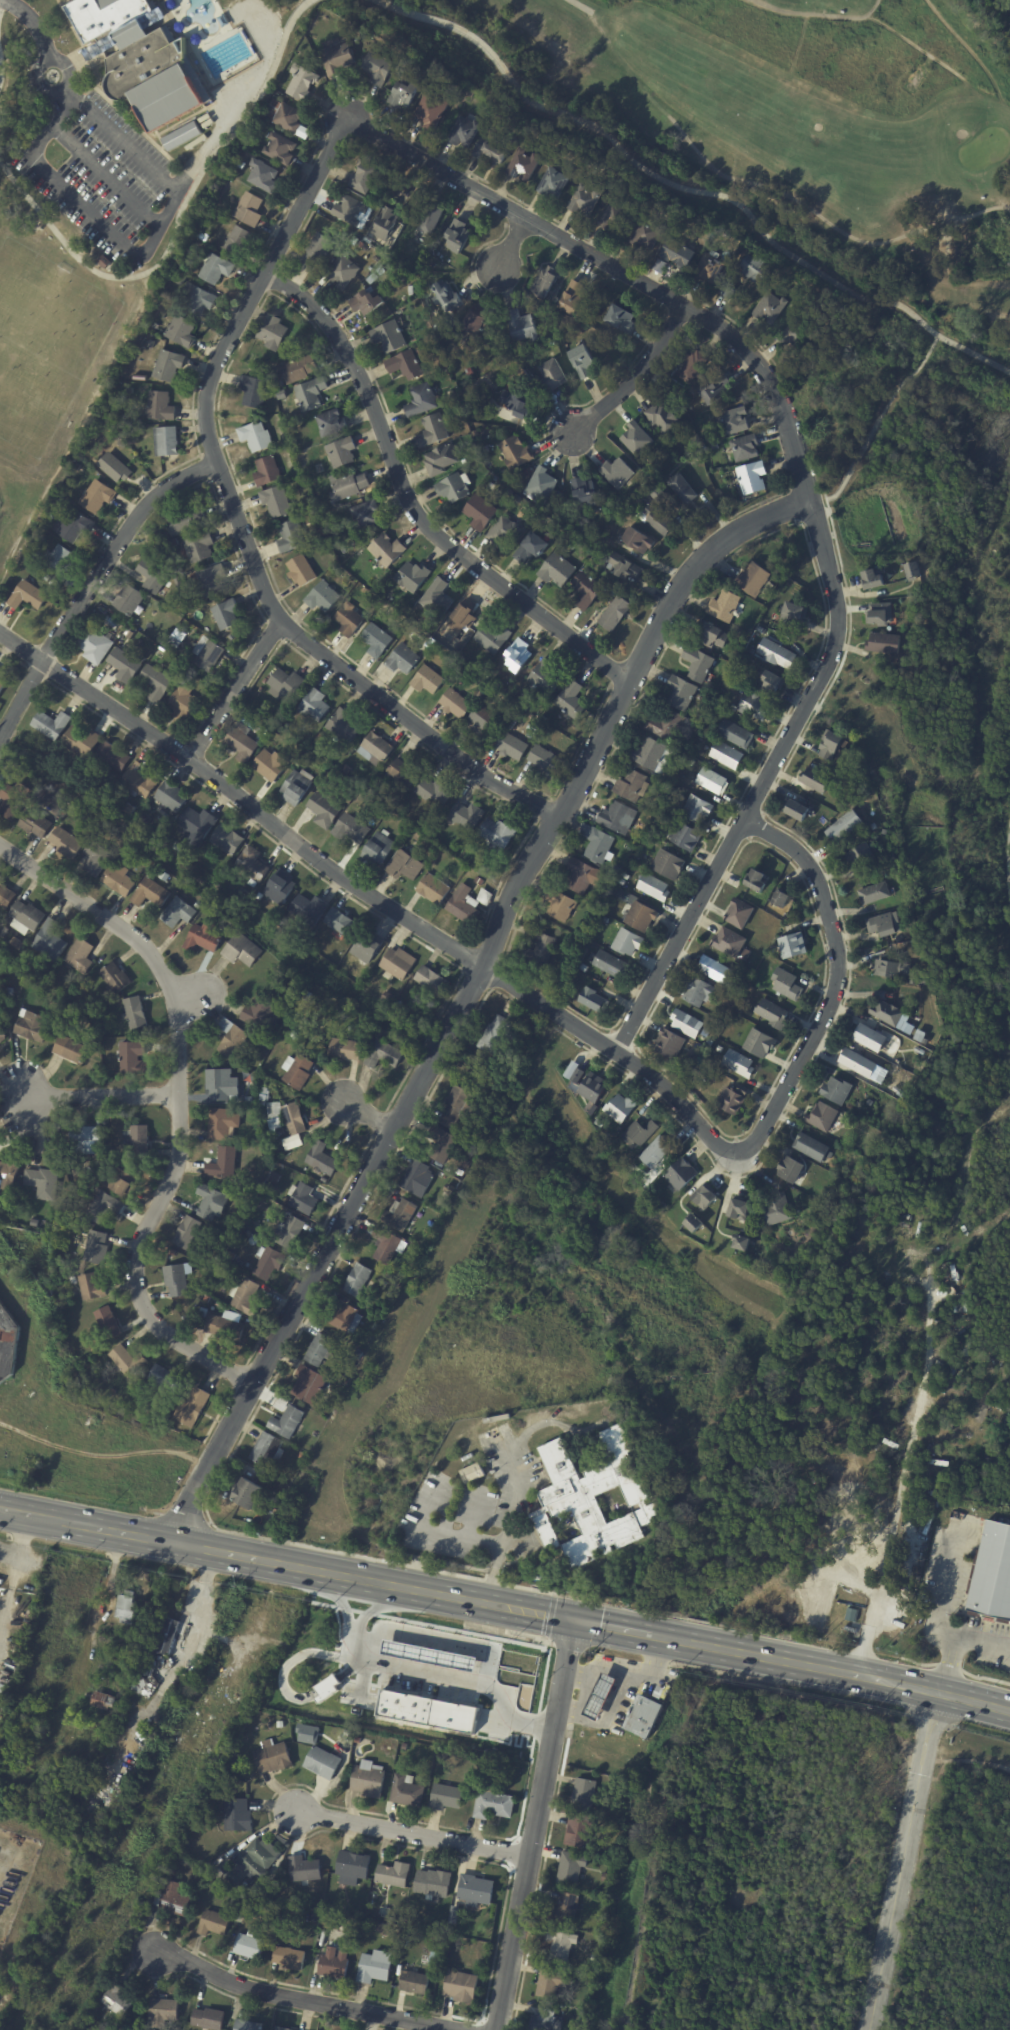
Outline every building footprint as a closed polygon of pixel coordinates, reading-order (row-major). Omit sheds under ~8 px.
[(64,6),(74,0),(153,0),(158,8),(161,7),(167,17),(146,29),(149,35),(167,25),(177,41),(185,37),(184,52),(211,99),(153,133),(132,97),(125,100),(121,101),(118,100),(115,99),(112,98),(108,94),(107,91),(105,85),(106,82),(107,77),(108,71),(107,65),(106,59),(123,49),(119,43),(88,61),(83,51),(98,42),(96,38),(85,44),(64,6)] [(246,18),(259,37),(256,40),(242,21),(246,18)] [(342,67),(338,69),(339,72),(328,76),(326,71),(327,71),(320,51),(333,46),(334,48),(341,46),(340,45),(348,42),(351,50),(352,49),(353,54),(352,55),(355,63),(342,67)] [(380,87),(369,82),(372,77),(369,76),(370,74),(361,69),(370,50),(395,62),(382,88),(380,87)] [(317,82),(315,85),(312,83),(308,91),(310,92),(305,102),(286,92),(301,65),(320,76),(317,82)] [(399,109),(387,102),(400,80),(411,86),(415,80),(421,84),(407,108),(402,105),(399,109)] [(472,98),(466,94),(469,88),(475,91),(472,98)] [(424,122),(413,116),(426,93),(431,96),(434,91),(451,100),(434,132),(430,130),(430,131),(423,127),(425,123),(424,122)] [(282,101),(303,113),(300,119),(299,119),(298,122),(301,124),(295,134),(271,121),(273,119),(265,115),(273,99),(281,103),(282,101)] [(469,120),(474,123),(475,120),(482,124),(468,149),(462,145),(460,148),(446,140),(460,115),(469,120)] [(160,138),(167,151),(201,133),(194,120),(160,138)] [(290,151),(289,153),(294,155),(288,166),(262,152),(265,146),(269,148),(273,141),(267,138),(272,130),(297,144),(294,150),(293,150),(292,151),(290,150),(290,151)] [(508,153),(502,165),(498,162),(496,165),(484,159),(482,161),(471,155),(478,142),(479,142),(482,137),(492,142),(494,138),(502,142),(498,148),(501,150),(502,150),(508,153)] [(521,175),(519,173),(517,179),(506,173),(520,147),(526,151),(525,154),(531,158),(534,153),(542,157),(528,182),(521,179),(522,178),(521,177),(522,175),(521,175)] [(279,171),(275,179),(273,178),(272,180),(278,183),(272,195),(247,181),(254,167),(249,165),(253,157),(279,171)] [(348,184),(353,175),(355,175),(359,168),(356,166),(360,157),(380,168),(366,195),(347,185),(348,184)] [(569,180),(558,199),(552,196),(552,195),(549,193),(548,196),(537,191),(550,166),(557,169),(556,170),(570,178),(569,180)] [(586,185),(589,186),(587,189),(593,193),(599,183),(606,187),(589,219),(581,214),(583,211),(581,209),(578,214),(567,208),(581,182),(586,185)] [(260,219),(255,228),(231,215),(236,207),(237,208),(246,191),(263,200),(256,213),(262,216),(260,219)] [(331,212),(336,202),(342,205),(343,203),(341,202),(341,200),(340,200),(344,193),(370,207),(366,215),(369,216),(361,230),(330,213),(331,212)] [(608,231),(598,226),(612,200),(626,208),(627,206),(634,209),(632,213),(636,215),(625,235),(615,229),(615,228),(612,226),(609,232),(608,231)] [(444,210),(431,236),(417,229),(431,203),(444,210)] [(393,210),(394,210),(393,213),(400,216),(386,241),(393,245),(388,254),(363,240),(368,232),(371,233),(386,206),(393,210)] [(457,219),(467,224),(465,228),(468,229),(467,230),(472,233),(460,255),(446,248),(450,241),(445,238),(456,218),(457,219)] [(639,248),(630,243),(644,218),(664,229),(652,251),(644,247),(645,246),(643,245),(640,249),(639,248)] [(205,223),(212,227),(209,232),(202,228),(205,223)] [(242,252),(238,259),(222,250),(236,225),(252,234),(242,252)] [(719,235),(714,233),(716,227),(722,230),(719,235)] [(38,237),(37,240),(26,234),(29,229),(40,234),(38,237)] [(202,231),(210,237),(205,242),(198,237),(202,231)] [(311,268),(301,262),(308,252),(305,250),(317,232),(334,243),(322,261),(319,259),(312,269),(311,268)] [(354,246),(349,242),(353,236),(358,239),(354,246)] [(678,267),(676,266),(678,264),(673,261),(674,260),(671,258),(669,261),(659,256),(669,238),(696,252),(686,271),(678,267)] [(193,245),(196,240),(201,243),(198,248),(193,245)] [(726,264),(714,286),(704,281),(703,282),(691,276),(703,253),(709,256),(712,250),(720,254),(717,260),(726,264)] [(735,258),(731,256),(734,250),(740,254),(737,259),(735,258)] [(234,267),(229,277),(222,273),(220,276),(221,277),(218,282),(217,282),(215,286),(198,277),(205,264),(204,264),(205,262),(202,260),(206,253),(209,255),(211,253),(235,265),(234,267)] [(334,283),(325,275),(342,254),(361,269),(357,274),(358,275),(354,279),(353,278),(342,292),(335,287),(338,283),(336,281),(335,283),(334,283)] [(749,278),(741,273),(744,269),(740,266),(749,254),(755,259),(758,255),(767,261),(764,265),(771,271),(760,287),(749,278)] [(111,265),(105,271),(97,263),(104,256),(112,264),(111,265)] [(550,267),(561,272),(555,285),(553,284),(544,301),(534,296),(535,293),(530,290),(542,267),(546,270),(549,265),(550,267)] [(574,280),(583,285),(580,292),(586,295),(575,316),(557,307),(573,279),(574,280)] [(448,283),(454,294),(456,293),(463,305),(447,315),(441,303),(436,306),(431,298),(436,295),(433,290),(434,289),(432,286),(442,280),(444,283),(447,281),(448,283)] [(729,298),(720,293),(726,281),(737,287),(731,299),(729,298)] [(213,306),(210,311),(205,308),(200,317),(184,309),(189,299),(181,294),(187,282),(217,297),(213,306)] [(367,291),(369,295),(372,293),(376,299),(380,295),(385,302),(365,317),(360,310),(356,313),(348,302),(366,289),(367,291)] [(760,321),(751,314),(769,292),(781,301),(784,297),(790,301),(772,325),(767,320),(767,319),(764,317),(761,322),(760,321)] [(636,327),(631,336),(604,320),(614,303),(634,315),(631,322),(637,325),(636,327)] [(473,309),(494,321),(487,333),(481,330),(479,335),(476,333),(474,337),(466,332),(468,328),(462,325),(471,308),(473,309)] [(521,317),(532,314),(539,340),(532,342),(530,338),(514,343),(505,312),(518,308),(521,317)] [(280,319),(281,320),(279,324),(289,329),(276,353),(265,346),(267,342),(263,340),(262,343),(255,339),(269,313),(280,319)] [(195,340),(189,350),(163,336),(167,328),(168,329),(176,314),(195,324),(190,335),(196,338),(195,340)] [(396,321),(408,346),(386,356),(382,347),(384,346),(382,341),(375,344),(369,332),(395,319),(396,321)] [(592,368),(590,369),(593,375),(582,381),(568,353),(586,344),(597,366),(592,368)] [(185,358),(181,370),(177,369),(172,383),(151,377),(154,368),(155,368),(161,349),(185,357),(185,358)] [(403,376),(400,370),(390,374),(384,362),(412,349),(424,374),(409,382),(406,376),(404,377),(403,376)] [(700,351),(709,358),(690,386),(676,376),(693,352),(695,353),(697,349),(700,351)] [(313,358),(318,371),(307,375),(309,378),(287,386),(282,373),(281,373),(278,366),(312,354),(313,358)] [(558,388),(546,395),(539,381),(544,378),(538,368),(555,358),(568,382),(558,388)] [(465,370),(471,368),(474,374),(468,377),(465,370)] [(521,372),(528,381),(519,387),(513,377),(521,372)] [(724,373),(731,383),(725,387),(729,393),(709,407),(709,406),(704,409),(693,395),(724,373)] [(442,376),(447,374),(450,380),(445,383),(442,376)] [(265,393),(261,410),(243,405),(246,392),(239,390),(242,375),(268,381),(265,393)] [(324,377),(328,388),(319,392),(320,394),(317,395),(321,406),(303,413),(294,388),(324,376),(324,377)] [(531,409),(530,411),(531,411),(530,415),(531,415),(529,421),(525,420),(525,421),(513,416),(514,414),(496,406),(507,381),(518,386),(515,393),(531,400),(528,406),(527,405),(526,407),(531,409)] [(438,408),(408,419),(404,407),(412,404),(411,401),(415,400),(414,396),(413,396),(410,389),(429,382),(432,389),(438,387),(441,396),(436,398),(437,401),(436,402),(438,408)] [(286,398),(278,400),(276,391),(284,390),(286,398)] [(175,410),(174,421),(147,419),(149,391),(169,393),(168,407),(175,407),(175,410)] [(680,427),(665,438),(656,425),(653,427),(644,413),(659,402),(660,404),(664,401),(670,409),(670,408),(679,421),(678,421),(681,426),(680,427)] [(747,415),(744,415),(745,418),(746,418),(749,430),(723,437),(717,414),(745,406),(748,414),(747,415)] [(340,418),(340,419),(344,418),(348,429),(323,438),(315,417),(338,409),(340,415),(339,416),(340,418)] [(445,424),(450,438),(419,449),(415,437),(424,434),(423,431),(426,430),(425,427),(424,427),(422,420),(440,413),(445,424)] [(626,433),(630,429),(627,426),(634,420),(655,442),(637,458),(619,439),(626,433)] [(263,426),(265,431),(268,430),(273,446),(251,454),(248,444),(249,443),(248,440),(241,442),(237,430),(253,424),(253,423),(256,422),(257,423),(261,421),(263,426)] [(175,428),(176,441),(177,441),(179,455),(155,457),(153,429),(175,427),(175,428)] [(524,447),(525,448),(528,446),(535,458),(510,472),(504,460),(506,459),(502,453),(501,453),(497,446),(517,434),(524,447)] [(758,443),(759,445),(755,446),(756,450),(757,449),(759,458),(735,464),(731,448),(729,447),(729,443),(730,441),(756,434),(758,443)] [(352,438),(356,449),(350,451),(355,462),(334,470),(328,454),(327,454),(324,447),(351,436),(352,438)] [(704,445),(702,439),(708,437),(710,444),(704,445)] [(718,449),(712,451),(710,444),(716,442),(718,449)] [(430,479),(424,462),(426,461),(424,455),(432,452),(432,451),(446,446),(452,444),(459,463),(444,468),(446,473),(430,479)] [(695,458),(690,461),(687,455),(695,450),(699,456),(695,458)] [(128,479),(125,482),(121,479),(117,483),(97,465),(109,452),(133,473),(128,479)] [(277,468),(281,479),(258,488),(253,474),(259,472),(255,462),(272,455),(277,468)] [(635,473),(618,491),(597,470),(607,460),(612,465),(614,463),(614,462),(617,460),(618,461),(620,458),(635,473)] [(764,462),(767,474),(762,476),(766,490),(743,496),(735,469),(764,461),(764,462)] [(147,463),(151,471),(148,473),(143,465),(147,463)] [(548,470),(546,473),(559,481),(543,507),(540,506),(543,501),(541,500),(538,505),(534,502),(536,498),(534,496),(532,501),(527,497),(529,493),(527,492),(525,496),(523,494),(540,465),(548,470)] [(523,472),(529,467),(533,472),(526,477),(523,472)] [(438,496),(433,486),(458,472),(460,476),(466,474),(471,484),(467,486),(469,490),(468,491),(471,495),(451,505),(447,498),(444,499),(442,496),(439,497),(438,496)] [(697,495),(698,496),(685,507),(667,483),(679,473),(697,495)] [(366,475),(370,487),(359,491),(360,494),(333,504),(329,493),(333,491),(330,482),(341,478),(342,479),(353,474),(354,478),(365,474),(366,475)] [(576,503),(571,480),(591,476),(598,506),(584,510),(582,502),(576,503)] [(116,494),(109,504),(105,501),(95,515),(78,504),(83,495),(84,496),(95,479),(116,493),(116,494)] [(287,500),(292,514),(273,520),(272,516),(270,517),(267,509),(269,509),(268,505),(263,506),(258,493),(282,485),(287,500)] [(655,502),(648,493),(657,486),(664,494),(655,502)] [(510,498),(506,494),(510,489),(514,493),(510,498)] [(489,503),(498,511),(481,534),(470,525),(474,520),(471,517),(470,519),(462,512),(476,494),(489,503)] [(375,501),(379,511),(375,512),(376,516),(377,515),(380,523),(357,531),(349,509),(375,500),(375,501)] [(651,506),(678,527),(673,533),(671,532),(666,539),(646,523),(645,524),(635,517),(641,509),(644,512),(650,505),(651,506)] [(94,523),(86,536),(81,533),(74,545),(57,534),(60,528),(55,525),(63,513),(67,516),(72,509),(94,523)] [(202,511),(207,525),(175,537),(167,517),(189,509),(191,513),(201,509),(202,511)] [(509,520),(514,523),(515,523),(518,525),(519,527),(523,530),(510,548),(502,542),(501,544),(498,542),(496,545),(486,537),(503,515),(509,520)] [(280,553),(276,542),(284,539),(282,536),(281,537),(279,531),(280,530),(279,526),(295,519),(306,545),(281,555),(280,553)] [(314,534),(312,530),(322,526),(324,530),(314,534)] [(656,544),(652,551),(650,549),(645,556),(621,540),(630,526),(656,544)] [(210,534),(214,544),(208,547),(210,550),(211,550),(212,553),(211,554),(213,558),(191,566),(188,558),(184,560),(181,552),(185,550),(182,543),(209,532),(210,534)] [(543,540),(550,545),(544,553),(545,554),(542,557),(542,556),(540,559),(535,555),(531,560),(529,558),(523,565),(513,558),(532,532),(543,540)] [(167,533),(170,539),(163,542),(161,537),(167,533)] [(399,541),(407,549),(387,570),(367,550),(384,533),(391,540),(389,542),(392,545),(397,539),(399,541)] [(176,539),(179,545),(174,548),(171,541),(176,539)] [(65,572),(61,578),(43,567),(47,561),(43,558),(46,553),(50,556),(58,544),(76,556),(65,572)] [(557,555),(577,569),(562,589),(554,583),(555,581),(552,579),(548,584),(536,575),(554,552),(557,555)] [(640,577),(638,581),(628,576),(625,581),(605,569),(609,564),(608,563),(614,552),(644,570),(640,577)] [(308,562),(317,578),(301,588),(298,583),(296,584),(292,578),(290,579),(287,575),(291,572),(285,564),(302,553),(308,562)] [(143,586),(147,579),(135,570),(143,558),(170,577),(156,597),(142,587),(143,586)] [(913,576),(910,577),(907,562),(921,559),(924,574),(913,576)] [(737,583),(745,571),(747,572),(750,568),(749,567),(752,563),(753,564),(755,561),(774,574),(757,598),(736,583),(737,583)] [(418,566),(419,567),(421,564),(432,572),(415,595),(394,580),(407,562),(414,567),(416,565),(418,566)] [(222,566),(227,577),(219,580),(220,583),(221,582),(224,588),(223,589),(224,593),(206,600),(201,587),(195,590),(190,577),(221,564),(222,566)] [(865,590),(862,579),(867,578),(864,571),(878,567),(878,568),(882,567),(883,573),(884,573),(887,584),(865,590)] [(586,575),(604,588),(585,613),(574,604),(581,595),(574,590),(576,588),(571,584),(581,571),(586,575)] [(50,577),(46,582),(42,579),(45,574),(50,577)] [(184,589),(178,591),(174,578),(180,576),(184,589)] [(440,578),(448,584),(443,592),(445,594),(443,597),(447,600),(447,599),(453,604),(441,619),(435,615),(432,618),(425,613),(428,609),(419,602),(439,577),(440,578)] [(52,587),(48,584),(52,578),(56,582),(52,587)] [(27,604),(23,600),(16,610),(6,604),(22,579),(47,596),(38,610),(27,604)] [(329,585),(328,586),(341,598),(326,614),(318,606),(313,611),(303,602),(323,580),(329,585)] [(138,607),(131,618),(112,605),(126,584),(145,596),(138,607)] [(737,606),(734,613),(735,614),(731,623),(706,611),(713,597),(719,600),(725,587),(742,596),(737,606)] [(385,595),(381,600),(375,596),(378,591),(385,595)] [(627,614),(612,635),(597,624),(619,596),(633,607),(627,614)] [(467,599),(476,605),(472,611),(475,613),(472,616),(477,620),(469,630),(468,629),(465,632),(462,630),(459,635),(447,626),(452,619),(451,618),(466,598),(467,599)] [(234,600),(239,612),(235,614),(240,624),(222,633),(211,609),(233,599),(234,600)] [(806,617),(805,621),(797,619),(795,625),(781,620),(788,599),(807,606),(806,607),(809,608),(806,617)] [(892,604),(893,621),(889,621),(889,625),(879,625),(879,622),(868,622),(867,615),(871,615),(871,603),(892,602),(892,604)] [(355,612),(365,620),(350,640),(338,631),(342,626),(333,619),(345,604),(355,612)] [(108,616),(120,624),(115,631),(103,623),(108,616)] [(705,634),(705,633),(701,631),(707,620),(724,628),(723,630),(730,634),(724,647),(715,643),(712,648),(701,642),(705,634)] [(383,632),(394,640),(377,661),(367,653),(372,647),(369,645),(369,646),(362,641),(363,640),(360,638),(371,623),(383,632)] [(503,626),(513,634),(496,657),(473,639),(485,623),(489,626),(490,625),(495,629),(496,627),(499,629),(501,625),(503,626)] [(179,625),(187,630),(178,645),(170,640),(179,625)] [(109,634),(113,636),(110,640),(114,643),(98,667),(82,657),(85,653),(75,646),(88,626),(106,638),(109,633),(109,634)] [(129,639),(124,636),(128,630),(134,634),(130,640),(129,639)] [(867,650),(868,641),(871,641),(873,632),(902,635),(900,654),(867,650)] [(793,651),(798,654),(790,669),(779,663),(778,665),(764,658),(764,656),(756,652),(764,636),(793,651)] [(158,645),(162,639),(166,641),(163,648),(158,645)] [(225,651),(209,674),(194,664),(210,640),(225,651)] [(410,650),(412,652),(413,651),(417,654),(416,655),(421,659),(408,676),(405,673),(404,674),(401,672),(401,671),(399,669),(395,674),(384,665),(402,642),(409,647),(408,648),(410,650)] [(527,645),(529,646),(527,649),(528,651),(533,655),(517,675),(505,666),(510,660),(505,656),(512,648),(517,651),(524,642),(527,645)] [(708,673),(703,683),(688,676),(691,671),(688,670),(693,662),(682,656),(689,643),(716,657),(708,673)] [(120,649),(142,665),(128,687),(115,678),(120,672),(106,663),(117,647),(120,649)] [(156,652),(159,647),(166,651),(163,657),(156,652)] [(545,659),(555,666),(551,672),(563,681),(550,699),(527,682),(544,658),(545,659)] [(160,702),(157,707),(147,700),(154,689),(139,679),(148,664),(174,682),(160,702)] [(429,669),(445,681),(433,696),(424,689),(421,692),(410,683),(425,665),(429,669)] [(297,674),(306,681),(290,703),(283,698),(280,702),(269,693),(273,688),(268,684),(279,669),(291,677),(295,672),(297,674)] [(785,683),(781,690),(779,688),(775,694),(764,688),(767,682),(763,679),(768,669),(784,678),(784,679),(786,680),(785,683)] [(0,670),(0,690),(9,674),(0,670)] [(699,688),(686,712),(665,701),(669,691),(671,692),(673,689),(667,686),(673,673),(699,686),(699,688)] [(573,680),(583,688),(576,697),(588,706),(576,722),(553,704),(572,679),(573,680)] [(739,689),(732,686),(735,681),(741,684),(739,689)] [(182,685),(192,691),(191,693),(201,699),(184,725),(173,717),(175,713),(166,707),(180,684),(182,685)] [(315,688),(326,697),(323,701),(331,708),(316,727),(295,710),(314,687),(315,688)] [(464,700),(473,706),(461,721),(451,713),(449,715),(442,710),(444,708),(438,703),(449,689),(451,690),(451,689),(454,691),(454,692),(455,693),(456,692),(459,695),(459,696),(464,700)] [(771,706),(763,721),(750,714),(749,716),(736,709),(747,690),(752,692),(753,691),(760,695),(759,697),(773,704),(771,706)] [(732,703),(737,694),(743,697),(737,706),(732,703)] [(482,707),(504,725),(488,744),(478,736),(482,731),(468,719),(480,705),(482,707)] [(341,708),(351,716),(348,720),(351,722),(352,721),(358,726),(357,727),(361,730),(348,747),(324,729),(340,707),(341,708)] [(690,719),(677,744),(645,728),(651,715),(662,721),(666,713),(669,714),(671,709),(690,719)] [(51,717),(55,720),(61,710),(71,717),(55,741),(30,724),(40,710),(51,717)] [(240,721),(245,714),(257,722),(252,730),(240,721)] [(725,718),(755,735),(747,750),(716,733),(725,718)] [(239,754),(224,742),(239,721),(251,730),(247,736),(261,746),(245,767),(235,759),(239,754)] [(92,730),(101,737),(85,760),(59,742),(71,725),(83,733),(87,727),(92,730)] [(544,731),(538,741),(528,735),(534,725),(544,731)] [(261,738),(251,731),(255,726),(264,733),(261,738)] [(832,729),(845,736),(832,761),(819,754),(821,749),(818,747),(828,728),(831,730),(832,729)] [(520,741),(529,747),(519,763),(508,756),(506,759),(499,755),(501,752),(494,748),(504,732),(510,736),(514,729),(520,733),(517,739),(520,741)] [(375,734),(394,749),(383,764),(381,762),(377,768),(357,753),(361,747),(360,747),(372,732),(375,734)] [(667,747),(655,771),(630,758),(636,746),(641,748),(647,735),(668,745),(667,747)] [(117,748),(130,757),(120,771),(94,753),(104,739),(117,748)] [(745,754),(737,770),(709,756),(718,739),(745,754)] [(536,772),(533,770),(536,766),(527,760),(536,745),(538,746),(539,746),(541,747),(541,748),(549,753),(550,752),(554,755),(564,762),(552,781),(536,772)] [(676,748),(684,751),(681,756),(674,753),(676,748)] [(271,784),(251,767),(265,750),(273,756),(276,752),(290,764),(274,785),(271,784)] [(404,764),(407,766),(410,762),(422,771),(408,790),(385,773),(397,758),(404,764)] [(135,761),(140,764),(135,770),(145,777),(150,770),(160,777),(145,798),(137,793),(134,797),(126,792),(129,787),(119,781),(129,767),(130,767),(135,760),(135,761)] [(298,768),(292,764),(295,760),(301,764),(298,768)] [(346,765),(352,770),(347,776),(341,771),(346,765)] [(722,792),(721,792),(720,795),(696,782),(704,766),(729,779),(727,781),(730,783),(725,794),(722,792)] [(821,772),(833,778),(825,794),(799,780),(803,771),(806,773),(809,766),(821,772)] [(647,789),(643,797),(640,795),(637,803),(612,790),(619,777),(624,780),(630,767),(648,776),(646,781),(650,783),(647,789)] [(294,807),(282,799),(284,796),(279,792),(294,770),(299,774),(302,770),(314,778),(311,782),(313,783),(295,808),(294,807)] [(427,779),(434,784),(436,781),(454,795),(440,813),(415,793),(426,778),(427,779)] [(166,780),(188,795),(176,813),(153,797),(165,779),(166,780)] [(4,800),(0,797),(0,791),(6,782),(13,787),(18,781),(32,791),(12,822),(0,814),(0,806),(4,800)] [(381,790),(389,796),(384,801),(377,796),(381,790)] [(50,791),(57,797),(53,802),(46,796),(50,791)] [(321,795),(341,810),(333,822),(334,823),(327,832),(313,823),(318,816),(305,808),(316,792),(321,795)] [(703,821),(702,822),(700,821),(699,824),(680,814),(692,793),(715,805),(710,816),(706,815),(703,821)] [(804,805),(811,809),(805,822),(783,811),(789,797),(804,805)] [(596,821),(603,807),(609,810),(614,799),(638,810),(626,836),(596,821)] [(463,807),(468,810),(472,804),(485,813),(472,833),(448,818),(457,803),(463,807)] [(209,812),(218,819),(196,850),(184,842),(186,839),(180,835),(184,829),(176,824),(188,806),(199,814),(203,808),(209,812)] [(41,838),(32,832),(28,837),(14,828),(28,807),(52,823),(41,839),(41,838)] [(835,846),(832,842),(833,841),(825,832),(854,808),(865,821),(835,846)] [(351,817),(370,830),(360,846),(347,837),(343,844),(330,835),(344,813),(351,817)] [(490,820),(497,824),(499,821),(517,833),(505,852),(477,834),(487,818),(490,820)] [(699,840),(693,851),(671,840),(681,821),(703,833),(699,840)] [(593,826),(616,837),(609,851),(614,854),(611,861),(606,858),(603,864),(598,862),(597,863),(586,858),(587,857),(584,855),(586,852),(585,851),(589,843),(590,844),(592,840),(587,838),(587,837),(579,833),(583,822),(592,827),(593,826)] [(238,834),(244,839),(232,857),(209,841),(221,823),(238,834)] [(67,832),(83,843),(71,861),(55,850),(57,847),(47,840),(57,825),(67,832)] [(381,835),(395,844),(380,866),(376,863),(373,867),(360,858),(371,842),(370,842),(377,832),(381,835)] [(416,842),(413,839),(418,832),(424,836),(419,844),(416,842)] [(103,848),(112,854),(96,878),(81,868),(89,857),(81,852),(90,839),(103,848)] [(175,841),(182,846),(178,851),(172,847),(175,841)] [(868,842),(875,854),(856,866),(853,861),(850,863),(845,854),(867,841),(868,842)] [(264,864),(270,867),(260,883),(233,866),(248,843),(261,852),(257,859),(264,864)] [(687,861),(676,881),(651,867),(661,847),(687,861)] [(409,856),(424,866),(413,883),(401,874),(397,880),(384,871),(399,849),(409,856)] [(568,867),(573,856),(605,873),(599,885),(591,881),(584,895),(565,886),(572,872),(567,869),(568,867)] [(121,868),(132,875),(130,879),(135,883),(125,897),(99,880),(111,862),(119,868),(120,867),(121,868)] [(282,869),(293,877),(291,881),(296,884),(281,906),(262,893),(280,868),(282,869)] [(766,876),(764,879),(769,881),(763,893),(746,884),(754,868),(767,875),(766,876)] [(162,871),(169,875),(165,881),(158,876),(162,871)] [(670,894),(665,903),(637,887),(645,872),(669,885),(667,889),(671,892),(670,894)] [(421,896),(415,892),(427,873),(451,889),(439,908),(421,896)] [(150,900),(145,897),(139,907),(129,900),(145,876),(170,892),(160,907),(150,900)] [(621,878),(626,881),(623,886),(618,883),(621,878)] [(890,890),(892,896),(862,906),(857,890),(887,881),(890,890)] [(4,909),(0,906),(0,883),(10,890),(15,893),(4,909)] [(478,906),(475,909),(480,913),(470,927),(444,910),(462,883),(472,890),(468,896),(479,904),(478,906)] [(492,896),(487,908),(476,901),(481,888),(492,896)] [(572,910),(565,923),(546,912),(551,903),(546,900),(553,888),(577,901),(572,910)] [(780,890),(791,896),(784,909),(772,902),(779,890),(780,890)] [(605,897),(601,902),(595,897),(599,892),(605,897)] [(118,893),(125,898),(119,908),(111,903),(117,893),(118,893)] [(320,899),(330,905),(325,912),(324,912),(314,928),(288,911),(299,893),(311,901),(315,895),(320,899)] [(178,897),(196,911),(187,923),(181,918),(172,929),(158,918),(176,895),(178,897)] [(724,919),(732,905),(731,904),(735,896),(755,907),(743,930),(724,919)] [(19,901),(26,906),(28,903),(45,914),(33,932),(28,928),(23,935),(9,925),(13,918),(7,914),(17,899),(19,901)] [(638,901),(660,912),(656,920),(653,919),(646,933),(624,921),(626,918),(625,917),(629,911),(627,910),(629,905),(631,906),(635,899),(638,901)] [(198,900),(202,904),(198,908),(194,905),(198,900)] [(266,909),(270,905),(275,908),(271,913),(266,909)] [(334,907),(358,924),(349,938),(323,921),(333,907),(334,907)] [(894,914),(899,933),(884,937),(881,930),(869,934),(865,920),(893,911),(894,914)] [(59,923),(59,924),(53,934),(67,943),(55,962),(29,946),(48,917),(59,923)] [(213,952),(197,944),(193,952),(182,947),(194,922),(202,926),(205,919),(216,925),(213,932),(222,936),(214,952),(213,952)] [(221,922),(227,925),(224,931),(218,928),(221,922)] [(2,938),(0,937),(0,929),(2,926),(8,930),(2,938)] [(633,955),(632,956),(626,953),(625,955),(611,948),(622,926),(645,939),(639,950),(637,948),(633,955)] [(743,948),(736,959),(710,945),(716,934),(718,935),(723,926),(748,939),(743,948)] [(377,934),(385,939),(368,965),(349,952),(364,929),(368,932),(370,929),(377,934)] [(804,937),(808,952),(784,959),(778,939),(782,937),(781,935),(802,929),(804,937)] [(230,961),(220,954),(238,931),(262,950),(249,967),(237,958),(233,963),(230,961)] [(553,951),(546,967),(522,958),(526,947),(534,950),(541,933),(557,939),(553,951)] [(94,947),(86,957),(93,962),(83,975),(62,960),(79,936),(94,947)] [(399,948),(417,959),(402,982),(379,966),(391,947),(397,951),(399,947),(399,948)] [(626,973),(622,980),(593,964),(601,949),(630,964),(626,973)] [(701,959),(704,954),(737,972),(729,987),(697,969),(701,962),(700,961),(701,959)] [(344,968),(343,960),(352,959),(353,967),(344,968)] [(876,960),(902,963),(900,978),(874,975),(876,959),(876,960)] [(113,961),(120,971),(122,969),(132,982),(115,994),(98,972),(112,960),(113,961)] [(588,967),(586,972),(578,969),(581,963),(588,967)] [(424,965),(449,982),(440,997),(419,983),(414,979),(423,964),(424,965)] [(802,993),(797,1002),(773,989),(776,982),(771,979),(778,967),(798,977),(795,983),(804,989),(802,993)] [(580,981),(574,977),(578,970),(584,973),(580,981)] [(911,972),(920,974),(919,984),(910,983),(911,972)] [(718,989),(713,999),(710,997),(707,1002),(704,1001),(700,1008),(682,997),(685,992),(683,991),(693,974),(718,989)] [(374,989),(377,984),(382,987),(379,992),(374,989)] [(588,986),(596,991),(595,993),(611,1001),(604,1015),(578,1001),(586,986),(588,986)] [(880,998),(876,998),(876,989),(886,990),(886,998),(880,998)] [(307,991),(312,994),(307,1002),(302,999),(307,991)] [(386,991),(392,996),(387,1002),(381,998),(386,991)] [(240,1018),(247,1004),(251,1006),(257,994),(277,1005),(272,1013),(283,1019),(273,1037),(239,1019),(240,1018)] [(141,1002),(147,1026),(130,1030),(127,1019),(122,1020),(120,1014),(125,1013),(122,999),(139,995),(141,1002)] [(787,1023),(782,1031),(770,1024),(771,1021),(754,1012),(759,1003),(760,1004),(764,998),(790,1012),(786,1017),(789,1019),(787,1023)] [(913,1018),(905,1032),(869,1013),(873,1005),(876,1006),(880,999),(881,999),(892,1006),(893,1005),(900,1008),(899,1009),(913,1017),(913,1018)] [(298,1007),(301,1000),(306,1003),(303,1010),(298,1007)] [(27,1038),(13,1032),(22,1008),(50,1019),(41,1043),(27,1038)] [(671,1017),(676,1008),(704,1023),(696,1039),(672,1026),(675,1021),(671,1018),(671,1017)] [(500,1015),(514,1023),(510,1031),(517,1035),(504,1061),(477,1047),(489,1023),(492,1025),(497,1014),(500,1015)] [(219,1024),(224,1017),(249,1034),(245,1040),(251,1044),(244,1055),(238,1050),(231,1060),(216,1050),(227,1034),(217,1027),(219,1024)] [(874,1029),(888,1037),(880,1053),(852,1039),(861,1023),(874,1029)] [(671,1031),(687,1039),(676,1060),(654,1048),(660,1035),(659,1034),(663,1027),(671,1031)] [(774,1048),(773,1050),(771,1049),(769,1053),(768,1053),(764,1059),(743,1047),(754,1027),(778,1040),(774,1048)] [(917,1032),(925,1036),(924,1038),(928,1040),(926,1045),(913,1039),(917,1032)] [(81,1066),(52,1052),(60,1034),(89,1047),(81,1066)] [(261,1044),(266,1037),(272,1040),(268,1048),(261,1044)] [(358,1061),(328,1055),(332,1037),(362,1043),(359,1061),(358,1061)] [(385,1062),(380,1059),(374,1069),(364,1063),(378,1038),(404,1053),(396,1067),(385,1062)] [(145,1054),(145,1055),(138,1055),(138,1061),(148,1061),(148,1074),(120,1074),(120,1058),(114,1058),(114,1044),(119,1044),(119,1042),(145,1042),(145,1054)] [(719,1045),(724,1048),(721,1053),(716,1050),(719,1045)] [(881,1083),(871,1078),(871,1080),(838,1062),(842,1055),(841,1054),(845,1046),(879,1065),(890,1071),(882,1084),(881,1083)] [(914,1051),(917,1046),(929,1054),(926,1058),(914,1051)] [(755,1070),(750,1079),(722,1064),(730,1048),(754,1061),(751,1066),(756,1069),(755,1070)] [(689,1053),(691,1049),(699,1053),(692,1066),(685,1061),(689,1053)] [(314,1063),(307,1073),(310,1075),(300,1091),(281,1079),(286,1071),(281,1067),(289,1056),(294,1059),(298,1053),(314,1063)] [(585,1071),(586,1072),(579,1085),(571,1080),(579,1067),(585,1071)] [(197,1100),(197,1095),(203,1094),(202,1085),(206,1085),(205,1070),(231,1069),(231,1078),(238,1078),(238,1085),(243,1085),(243,1094),(237,1094),(238,1099),(230,1100),(229,1096),(228,1096),(228,1100),(197,1102),(197,1100)] [(599,1076),(609,1083),(596,1104),(578,1093),(592,1071),(599,1076)] [(837,1078),(843,1081),(844,1079),(855,1085),(843,1106),(820,1094),(826,1083),(829,1084),(833,1076),(837,1078)] [(695,1086),(698,1079),(705,1083),(702,1090),(695,1086)] [(750,1091),(746,1097),(747,1098),(737,1116),(716,1105),(726,1086),(737,1092),(741,1084),(750,1089),(750,1091)] [(454,1131),(438,1122),(448,1104),(445,1102),(455,1085),(475,1096),(471,1102),(478,1106),(468,1123),(461,1118),(454,1131)] [(902,1099),(896,1094),(896,1093),(892,1090),(895,1085),(906,1093),(902,1099)] [(258,1105),(259,1100),(258,1100),(259,1094),(260,1094),(261,1088),(267,1088),(266,1095),(269,1096),(268,1101),(265,1101),(264,1106),(258,1105)] [(624,1097),(626,1099),(628,1096),(638,1104),(622,1125),(603,1110),(613,1098),(614,1099),(619,1093),(624,1097)] [(306,1125),(308,1131),(290,1136),(281,1107),(299,1101),(306,1125)] [(839,1112),(828,1133),(803,1120),(807,1113),(811,1115),(817,1103),(819,1104),(820,1101),(839,1111),(839,1112)] [(267,1118),(266,1103),(280,1103),(281,1118),(267,1118)] [(234,1127),(229,1126),(228,1141),(207,1139),(210,1108),(231,1110),(230,1113),(240,1114),(239,1127),(234,1127)] [(651,1137),(641,1147),(636,1142),(632,1146),(621,1137),(636,1120),(644,1128),(652,1119),(660,1127),(651,1137)] [(147,1149),(148,1156),(131,1156),(130,1126),(147,1125),(147,1149)] [(69,1153),(69,1127),(101,1127),(101,1144),(94,1144),(94,1155),(69,1155),(69,1153)] [(444,1165),(429,1157),(437,1141),(431,1138),(437,1127),(458,1138),(444,1165)] [(802,1132),(831,1148),(822,1163),(793,1147),(801,1132),(802,1132)] [(666,1139),(674,1147),(652,1170),(639,1157),(660,1134),(666,1139)] [(290,1139),(296,1150),(286,1155),(280,1144),(290,1139)] [(323,1151),(322,1152),(339,1162),(331,1177),(304,1162),(317,1139),(327,1144),(323,1151)] [(236,1147),(233,1178),(205,1175),(205,1163),(217,1164),(219,1146),(236,1147)] [(260,1151),(267,1148),(270,1156),(264,1159),(260,1151)] [(3,1191),(0,1190),(0,1162),(6,1164),(9,1155),(21,1160),(8,1193),(3,1191)] [(790,1157),(807,1166),(796,1185),(778,1175),(781,1171),(778,1169),(783,1159),(784,1160),(787,1155),(790,1157)] [(464,1168),(461,1166),(468,1156),(471,1158),(464,1168)] [(691,1164),(699,1173),(679,1191),(663,1174),(683,1156),(691,1164)] [(411,1164),(415,1158),(430,1167),(427,1172),(434,1176),(421,1198),(399,1186),(411,1164)] [(102,1184),(114,1165),(140,1181),(128,1200),(102,1184)] [(93,1170),(88,1180),(82,1177),(87,1167),(93,1170)] [(454,1167),(461,1171),(459,1175),(452,1171),(454,1167)] [(40,1169),(57,1171),(54,1201),(36,1199),(37,1187),(22,1185),(24,1170),(39,1171),(39,1169),(40,1169)] [(269,1178),(273,1171),(281,1176),(276,1183),(269,1179),(269,1178)] [(313,1189),(308,1198),(316,1203),(309,1216),(287,1204),(292,1197),(287,1194),(292,1185),(297,1188),(300,1181),(313,1189)] [(226,1205),(220,1217),(215,1215),(211,1222),(196,1215),(204,1197),(195,1194),(201,1183),(230,1196),(226,1205)] [(455,1188),(451,1194),(443,1189),(447,1183),(455,1188)] [(265,1185),(273,1189),(269,1197),(262,1193),(265,1185)] [(704,1210),(693,1198),(706,1185),(719,1197),(706,1211),(704,1210)] [(125,1205),(118,1216),(108,1210),(98,1225),(83,1215),(99,1189),(125,1205)] [(770,1227),(763,1205),(777,1201),(775,1195),(784,1192),(793,1219),(770,1227)] [(404,1199),(416,1206),(401,1232),(383,1222),(395,1200),(400,1203),(403,1198),(404,1199)] [(744,1221),(729,1217),(734,1198),(752,1203),(749,1217),(748,1216),(746,1222),(744,1221)] [(663,1202),(668,1207),(663,1211),(659,1205),(663,1202)] [(197,1231),(186,1250),(171,1242),(186,1214),(201,1223),(197,1231)] [(689,1219),(694,1214),(705,1224),(695,1234),(685,1223),(689,1219)] [(305,1224),(290,1250),(270,1239),(276,1228),(280,1222),(284,1224),(286,1220),(287,1221),(290,1215),(305,1223),(305,1224)] [(31,1219),(38,1221),(36,1227),(29,1226),(31,1219)] [(402,1240),(387,1266),(372,1257),(381,1242),(371,1236),(377,1225),(402,1240)] [(107,1235),(104,1246),(107,1246),(103,1266),(82,1261),(89,1230),(107,1234),(107,1235)] [(233,1239),(237,1233),(243,1237),(239,1243),(233,1239)] [(751,1241),(748,1252),(734,1248),(738,1235),(752,1239),(751,1241)] [(270,1248),(287,1257),(278,1273),(276,1271),(269,1283),(252,1274),(260,1260),(254,1257),(260,1246),(265,1249),(267,1246),(270,1248)] [(419,1253),(416,1260),(409,1257),(413,1249),(419,1253)] [(232,1254),(235,1255),(230,1263),(224,1260),(228,1252),(232,1254)] [(243,1267),(246,1262),(251,1265),(248,1270),(243,1267)] [(357,1298),(342,1290),(357,1262),(372,1271),(357,1298)] [(185,1275),(188,1295),(170,1297),(168,1286),(165,1286),(162,1267),(183,1264),(185,1275)] [(103,1282),(106,1297),(83,1303),(77,1277),(95,1272),(98,1283),(103,1282)] [(251,1281),(260,1286),(251,1303),(259,1307),(253,1318),(229,1305),(233,1298),(228,1295),(233,1285),(238,1287),(240,1283),(241,1284),(244,1278),(251,1281)] [(13,1374),(0,1384),(0,1302),(19,1328),(13,1374)] [(347,1304),(359,1311),(357,1314),(363,1317),(354,1334),(349,1331),(347,1334),(325,1322),(334,1305),(342,1310),(345,1304),(347,1304)] [(118,1327),(122,1334),(106,1342),(92,1313),(108,1306),(118,1327)] [(200,1308),(207,1310),(205,1318),(198,1316),(200,1308)] [(222,1338),(214,1335),(214,1334),(204,1331),(208,1314),(225,1319),(226,1314),(237,1317),(236,1322),(245,1324),(240,1342),(222,1338)] [(331,1346),(328,1352),(333,1354),(329,1361),(324,1358),(319,1368),(303,1360),(318,1332),(334,1341),(331,1346)] [(121,1345),(136,1363),(144,1358),(147,1362),(127,1378),(108,1355),(121,1344),(121,1345)] [(353,1355),(355,1351),(362,1355),(358,1362),(351,1358),(353,1355)] [(301,1364),(328,1379),(323,1387),(332,1392),(325,1404),(317,1399),(313,1407),(290,1393),(295,1385),(295,1384),(298,1379),(294,1377),(298,1370),(293,1367),(296,1362),(301,1365),(301,1364)] [(176,1376),(182,1379),(174,1393),(147,1379),(155,1364),(176,1376)] [(201,1390),(210,1395),(192,1429),(172,1418),(183,1399),(186,1401),(188,1396),(189,1397),(195,1387),(201,1390)] [(107,1394),(110,1389),(115,1392),(111,1397),(107,1394)] [(283,1413),(273,1407),(278,1397),(289,1402),(283,1413)] [(290,1405),(304,1413),(289,1440),(266,1427),(272,1417),(280,1421),(289,1405),(290,1405)] [(629,1452),(631,1457),(636,1455),(640,1464),(635,1467),(637,1472),(643,1469),(655,1496),(645,1501),(647,1506),(659,1501),(663,1511),(652,1517),(654,1521),(641,1527),(645,1537),(618,1549),(616,1543),(611,1546),(613,1551),(604,1555),(602,1550),(596,1553),(599,1558),(572,1570),(561,1546),(547,1552),(532,1519),(530,1520),(527,1515),(543,1507),(537,1492),(554,1485),(538,1448),(562,1437),(581,1479),(586,1477),(584,1472),(609,1460),(597,1434),(622,1423),(634,1450),(629,1452)] [(272,1463),(268,1469),(249,1458),(263,1432),(283,1442),(279,1448),(284,1452),(279,1462),(274,1459),(272,1463)] [(479,1464),(485,1476),(465,1485),(459,1472),(478,1463),(479,1464)] [(255,1484),(264,1490),(252,1512),(232,1500),(236,1492),(235,1491),(238,1484),(240,1485),(244,1478),(255,1484)] [(995,1520),(1009,1524),(1009,1620),(966,1610),(988,1519),(995,1520)] [(133,1617),(132,1624),(119,1622),(120,1617),(114,1616),(119,1593),(124,1594),(125,1589),(134,1591),(132,1602),(136,1602),(133,1617)] [(179,1622),(189,1625),(187,1637),(184,1636),(182,1641),(174,1638),(169,1656),(147,1648),(151,1635),(153,1636),(158,1622),(164,1624),(167,1618),(179,1622)] [(406,1716),(422,1719),(434,1664),(418,1661),(406,1716)] [(149,1699),(159,1680),(148,1674),(151,1668),(143,1664),(130,1689),(149,1699)] [(604,1669),(616,1675),(604,1700),(591,1694),(604,1669)] [(637,1689),(664,1702),(649,1735),(621,1722),(627,1710),(637,1689)] [(92,1698),(94,1690),(115,1697),(112,1707),(108,1706),(107,1710),(90,1705),(92,1698)] [(331,1704),(345,1706),(344,1712),(330,1710),(331,1704)] [(294,1740),(315,1745),(319,1727),(298,1723),(294,1740)] [(349,1740),(348,1743),(335,1740),(338,1727),(351,1730),(349,1740)] [(285,1741),(292,1765),(278,1770),(278,1769),(271,1772),(270,1770),(260,1773),(253,1752),(262,1749),(260,1742),(272,1738),(274,1745),(285,1741)] [(330,1753),(331,1754),(331,1753),(342,1758),(331,1780),(303,1766),(313,1745),(330,1753)] [(480,1764),(481,1756),(490,1757),(489,1766),(488,1766),(487,1771),(479,1770),(480,1765),(480,1764)] [(385,1770),(380,1799),(349,1793),(354,1764),(360,1765),(362,1759),(373,1761),(372,1764),(383,1766),(383,1770),(385,1770)] [(119,1782),(123,1771),(110,1766),(106,1777),(119,1782)] [(406,1804),(389,1801),(395,1772),(414,1776),(412,1784),(425,1786),(421,1807),(406,1804)] [(595,1791),(591,1812),(570,1808),(576,1777),(597,1781),(595,1791)] [(443,1785),(464,1788),(460,1808),(444,1805),(443,1811),(429,1808),(434,1783),(443,1785)] [(500,1816),(496,1815),(496,1813),(489,1812),(487,1820),(472,1817),(477,1789),(485,1791),(486,1784),(493,1785),(492,1792),(515,1796),(511,1818),(500,1816)] [(247,1801),(247,1810),(251,1810),(252,1830),(224,1830),(224,1812),(223,1812),(223,1799),(247,1798),(247,1801)] [(594,1817),(589,1848),(566,1844),(571,1814),(594,1817)] [(267,1840),(281,1853),(267,1869),(270,1872),(262,1881),(255,1875),(251,1879),(246,1874),(235,1887),(224,1877),(233,1867),(238,1872),(244,1866),(236,1859),(256,1837),(261,1841),(264,1837),(267,1840)] [(342,1850),(371,1855),(367,1880),(358,1878),(356,1886),(339,1883),(341,1875),(335,1874),(340,1850),(342,1850)] [(581,1867),(578,1887),(556,1883),(562,1851),(583,1854),(583,1855),(588,1856),(586,1867),(581,1866),(581,1867)] [(303,1861),(319,1859),(321,1879),(291,1882),(288,1856),(303,1855),(303,1861)] [(188,1860),(186,1864),(180,1861),(182,1856),(188,1860)] [(397,1861),(410,1864),(406,1888),(375,1882),(378,1864),(394,1867),(395,1861),(397,1861)] [(430,1870),(437,1871),(438,1870),(452,1873),(448,1898),(433,1896),(432,1902),(425,1900),(426,1894),(413,1892),(418,1870),(428,1872),(429,1870),(430,1870)] [(611,1874),(609,1883),(601,1882),(603,1872),(611,1874)] [(474,1875),(476,1875),(476,1877),(495,1880),(491,1905),(478,1902),(478,1907),(466,1905),(467,1901),(457,1899),(462,1873),(474,1875)] [(169,1880),(180,1884),(177,1893),(190,1897),(184,1916),(158,1907),(158,1906),(152,1904),(156,1893),(162,1894),(167,1879),(169,1880)] [(580,1895),(574,1926),(550,1922),(553,1907),(559,1908),(561,1892),(580,1895)] [(344,1904),(349,1906),(347,1914),(341,1912),(344,1904)] [(304,1907),(303,1913),(295,1911),(297,1905),(304,1907)] [(458,1906),(459,1906),(456,1924),(449,1923),(452,1905),(458,1906)] [(211,1911),(231,1918),(225,1936),(208,1930),(207,1935),(197,1932),(204,1909),(211,1911)] [(339,1918),(337,1930),(322,1927),(323,1916),(339,1918)] [(389,1916),(396,1918),(395,1925),(387,1923),(389,1916)] [(375,1931),(376,1923),(382,1924),(382,1923),(389,1925),(388,1933),(375,1931)] [(418,1932),(416,1938),(405,1936),(406,1930),(418,1932)] [(547,1937),(549,1930),(578,1936),(577,1945),(571,1944),(567,1964),(549,1961),(552,1942),(547,1941),(547,1937)] [(265,1941),(259,1961),(233,1953),(239,1933),(265,1941)] [(283,1968),(282,1968),(283,1965),(271,1963),(275,1946),(305,1952),(301,1972),(283,1968)] [(327,1946),(336,1948),(335,1957),(337,1957),(339,1950),(348,1952),(347,1959),(348,1959),(345,1979),(332,1977),(331,1981),(323,1980),(324,1976),(317,1975),(317,1973),(312,1972),(314,1964),(319,1964),(320,1954),(325,1955),(327,1946)] [(371,1984),(356,1981),(361,1953),(372,1955),(373,1949),(393,1953),(388,1981),(372,1978),(371,1984)] [(575,1974),(572,1990),(558,1988),(556,2000),(536,1996),(541,1967),(575,1974)] [(410,1972),(430,1975),(426,1995),(405,1991),(403,2003),(397,2002),(399,1990),(398,1990),(402,1970),(410,1972)] [(455,1972),(478,1976),(474,1995),(477,1995),(475,2004),(454,2000),(455,1997),(443,1995),(448,1970),(455,1972)] [(116,1982),(123,1988),(120,1992),(133,2003),(121,2018),(99,2001),(114,1981),(116,1982)] [(152,1999),(178,2000),(176,2021),(164,2020),(164,2029),(151,2028),(152,2019),(148,2019),(150,1998),(152,1999)] [(224,2011),(221,2029),(215,2029),(190,2026),(193,2008),(205,2011),(205,2008),(207,2008),(224,2011)] [(564,2021),(562,2029),(552,2029),(529,2029),(532,2015),(539,2016),(540,2008),(556,2011),(554,2017),(557,2018),(556,2019),(564,2021)] [(264,2024),(263,2029),(234,2029),(236,2019),(238,2019),(264,2024)]
